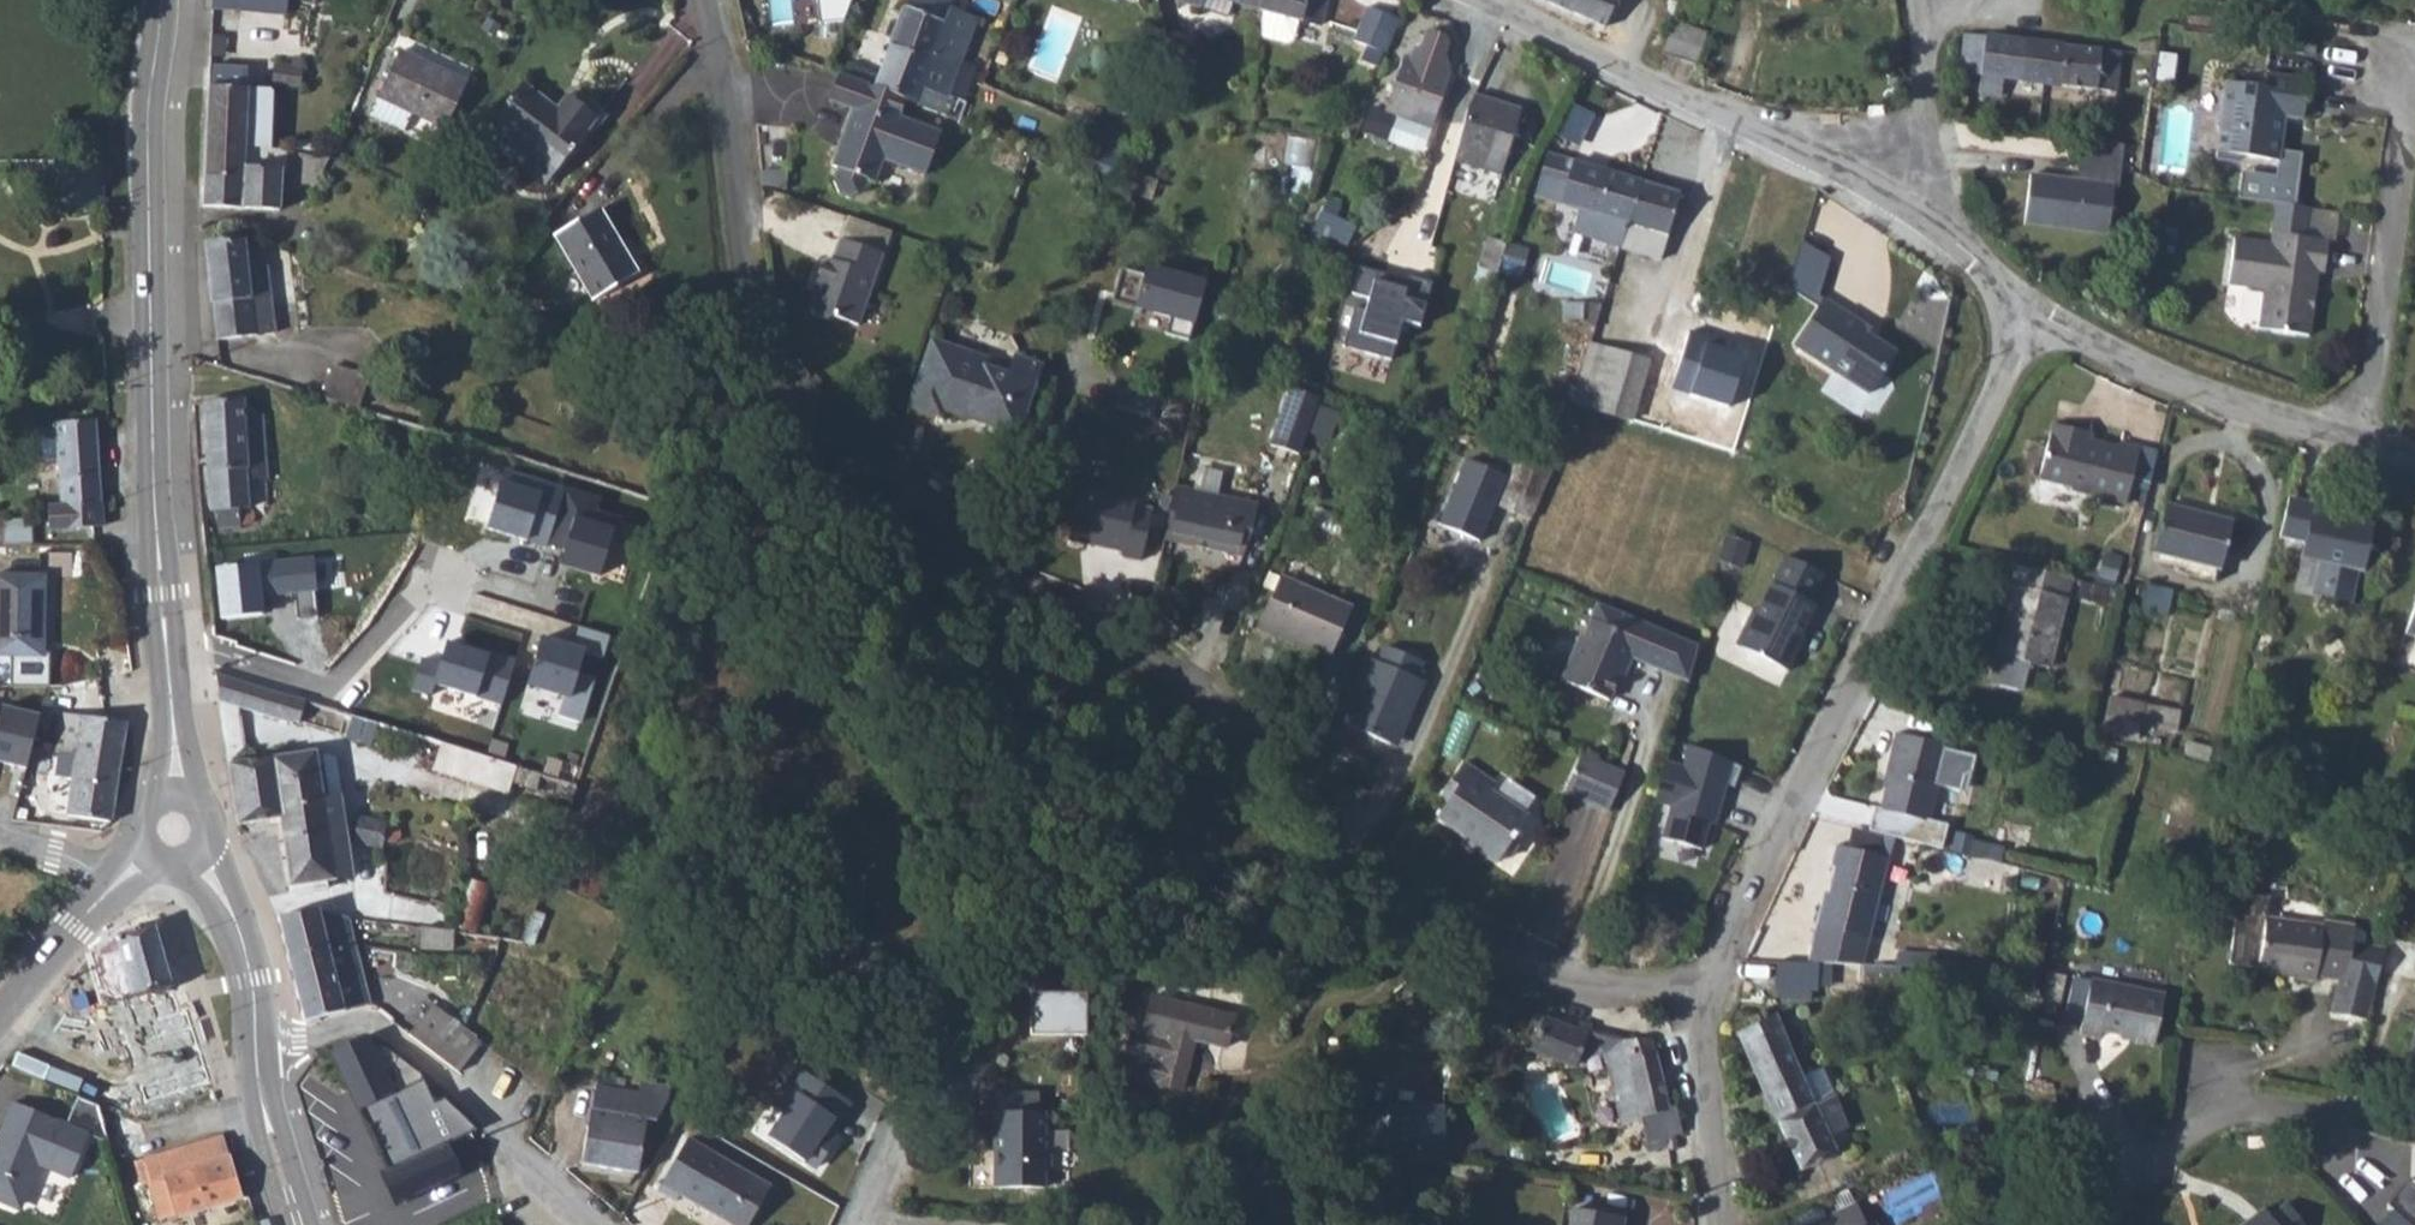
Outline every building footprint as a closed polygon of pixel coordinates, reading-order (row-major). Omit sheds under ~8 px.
[(211,12),(263,16),(264,0),(211,0),(211,12)] [(821,20),(845,18),(852,0),(819,0),(821,20)] [(871,93),(910,107),(916,92),(943,102),(952,76),(973,20),(950,11),(952,6),(937,0),(906,0),(871,93)] [(1257,19),(1263,0),(1182,0),(1180,6),(1218,17),(1224,3),(1235,7),(1232,11),(1250,17),(1257,19)] [(1257,19),(1257,38),(1282,45),(1287,42),(1293,24),(1314,30),(1323,0),(1263,0),(1257,19)] [(1398,13),(1367,0),(1353,35),(1383,47),(1398,13)] [(1599,28),(1601,29),(1614,0),(1532,0),(1599,28)] [(1224,3),(1218,17),(1220,24),(1244,31),(1250,17),(1232,11),(1235,7),(1224,3)] [(1663,56),(1679,61),(1689,30),(1673,25),(1663,56)] [(1403,55),(1383,109),(1409,119),(1421,110),(1435,116),(1451,74),(1449,73),(1450,69),(1443,57),(1449,44),(1445,37),(1430,30),(1424,34),(1420,46),(1412,49),(1410,57),(1403,55)] [(1689,30),(1679,61),(1699,68),(1709,36),(1689,30)] [(1996,83),(2014,85),(2017,46),(1997,45),(1977,43),(1973,96),(1995,98),(1996,83)] [(2014,85),(2090,91),(2093,52),(2017,46),(2014,85)] [(377,105),(406,118),(442,133),(462,88),(394,59),(374,104),(377,105)] [(300,61),(292,61),(293,72),(279,72),(272,72),(272,93),(301,92),(300,61)] [(2273,180),(2262,178),(2258,202),(2270,204),(2288,206),(2297,155),(2275,151),(2281,118),(2298,119),(2304,82),(2261,75),(2260,85),(2224,79),(2210,160),(2234,164),(2241,158),(2275,164),(2273,180)] [(526,82),(495,117),(555,171),(600,120),(571,95),(558,110),(526,82)] [(897,126),(903,107),(872,97),(872,95),(834,82),(824,114),(850,122),(832,177),(839,180),(835,193),(841,205),(853,209),(865,203),(869,189),(876,192),(883,170),(926,183),(940,139),(897,126)] [(1128,96),(1147,103),(1151,91),(1132,85),(1128,96)] [(206,94),(204,182),(243,183),(244,153),(266,154),(290,155),(292,96),(268,96),(206,94)] [(1512,116),(1470,102),(1451,156),(1464,161),(1492,171),(1512,116)] [(2032,173),(2026,225),(2113,235),(2125,145),(2086,141),(2079,177),(2032,173)] [(243,183),(204,182),(203,213),(276,215),(277,175),(266,174),(266,154),(244,153),(243,183)] [(1531,198),(1545,202),(1566,208),(1560,230),(1583,237),(1589,216),(1601,174),(1543,157),(1531,198)] [(1622,225),(1634,184),(1601,174),(1589,216),(1622,225)] [(2258,202),(2262,178),(2238,174),(2233,198),(2258,202)] [(784,178),(756,180),(757,192),(782,199),(784,178)] [(1677,196),(1634,184),(1622,225),(1615,250),(1658,262),(1677,196)] [(304,205),(292,204),(291,217),(304,218),(304,205)] [(2320,274),(2324,241),(2300,238),(2303,208),(2288,206),(2270,204),(2265,245),(2228,240),(2223,285),(2260,290),(2255,329),(2305,335),(2313,273),(2320,274)] [(2330,241),(2334,212),(2303,208),(2300,238),(2324,241),(2330,241)] [(595,214),(552,239),(590,304),(633,278),(595,214)] [(1583,237),(1582,240),(1615,250),(1622,225),(1589,216),(1583,237)] [(884,238),(842,223),(835,246),(876,261),(884,238)] [(1833,256),(1798,242),(1788,285),(1824,301),(1833,256)] [(205,249),(216,346),(270,340),(263,274),(252,275),(243,276),(239,246),(205,249)] [(817,269),(809,291),(813,292),(807,313),(813,322),(822,326),(827,323),(852,332),(876,261),(835,246),(827,268),(823,266),(817,269)] [(1547,259),(1540,279),(1584,293),(1590,272),(1547,259)] [(1342,344),(1391,358),(1401,317),(1418,320),(1432,279),(1361,264),(1351,290),(1368,296),(1365,306),(1354,303),(1342,344)] [(1137,309),(1197,324),(1209,280),(1149,265),(1137,309)] [(1896,356),(1871,339),(1861,333),(1865,327),(1824,301),(1794,347),(1869,397),(1896,356)] [(1861,333),(1871,339),(1875,334),(1865,327),(1861,333)] [(1673,390),(1730,407),(1745,355),(1688,338),(1673,390)] [(1591,341),(1574,400),(1630,417),(1631,417),(1648,358),(1591,341)] [(927,344),(902,411),(936,423),(939,413),(964,422),(971,425),(982,429),(981,430),(1007,439),(1012,426),(1033,368),(1011,360),(1004,379),(982,371),(985,364),(927,344)] [(326,396),(361,404),(368,370),(333,363),(326,396)] [(1313,390),(1287,380),(1267,437),(1292,446),(1313,390)] [(201,408),(203,437),(245,433),(244,421),(243,405),(201,408)] [(245,433),(203,437),(207,514),(214,515),(217,534),(238,533),(238,529),(256,528),(260,525),(261,520),(260,517),(253,514),(252,499),(267,497),(261,422),(244,421),(245,433)] [(2153,498),(2161,459),(2124,451),(2123,456),(2082,448),(2084,441),(2057,435),(2046,490),(2076,497),(2076,500),(2132,512),(2135,495),(2153,498)] [(58,493),(59,541),(65,541),(111,540),(110,437),(42,438),(43,473),(70,472),(70,492),(58,493)] [(1554,465),(1514,453),(1508,466),(1493,506),(1531,521),(1554,465)] [(1508,466),(1465,457),(1440,522),(1480,541),(1493,506),(1508,466)] [(487,529),(547,547),(566,486),(507,467),(487,529)] [(1160,524),(1178,529),(1186,501),(1193,479),(1176,474),(1160,524)] [(1186,501),(1178,529),(1238,548),(1248,518),(1254,498),(1193,479),(1186,501)] [(599,496),(566,486),(547,547),(563,552),(560,564),(597,576),(615,520),(594,513),(599,496)] [(1139,496),(1083,486),(1069,539),(1143,555),(1153,508),(1137,503),(1139,496)] [(2318,504),(2285,498),(2278,538),(2302,543),(2299,560),(2328,565),(2325,577),(2323,589),(2352,594),(2366,514),(2347,511),(2346,519),(2316,514),(2318,504)] [(2237,519),(2172,505),(2161,555),(2226,568),(2237,519)] [(39,559),(65,558),(65,541),(59,541),(39,541),(39,559)] [(1809,601),(1822,575),(1784,555),(1759,605),(1752,607),(1733,644),(1786,669),(1795,650),(1792,648),(1799,635),(1813,605),(1809,601)] [(312,556),(213,567),(219,621),(268,615),(265,597),(295,594),(297,616),(319,614),(312,556)] [(1345,601),(1275,569),(1251,621),(1287,638),(1289,634),(1322,650),(1345,601)] [(2076,586),(2017,573),(2013,592),(2019,593),(2011,627),(2016,629),(2008,665),(2003,663),(1997,686),(2026,693),(2032,669),(2056,675),(2076,586)] [(10,655),(10,687),(51,687),(51,660),(44,659),(43,577),(0,576),(0,655),(10,655)] [(2404,618),(2414,621),(2414,579),(2404,618)] [(1596,604),(1589,622),(1582,640),(1578,639),(1561,682),(1605,702),(1622,659),(1625,661),(1626,658),(1684,681),(1695,646),(1596,604)] [(2016,629),(2011,627),(2003,663),(2008,665),(2016,629)] [(541,629),(526,681),(566,695),(561,714),(592,721),(606,658),(541,629)] [(1802,637),(1799,635),(1792,648),(1795,650),(1802,637)] [(434,683),(501,703),(514,659),(450,639),(441,668),(421,662),(411,692),(430,697),(434,683)] [(1393,715),(1399,717),(1414,683),(1408,680),(1416,663),(1378,646),(1371,662),(1363,659),(1335,722),(1380,742),(1393,715)] [(298,701),(217,681),(216,685),(211,704),(292,725),(298,701)] [(2109,696),(2104,734),(2148,740),(2149,726),(2180,730),(2183,705),(2109,696)] [(2,707),(0,713),(0,763),(25,769),(39,717),(2,707)] [(116,783),(126,723),(61,712),(55,750),(61,751),(80,755),(71,797),(70,814),(110,820),(116,783)] [(1380,742),(1387,745),(1399,717),(1393,715),(1380,742)] [(1671,807),(1664,838),(1704,850),(1713,822),(1717,822),(1735,761),(1689,741),(1684,763),(1665,758),(1656,802),(1671,807)] [(1886,843),(1946,857),(1951,833),(1934,829),(1952,754),(1899,741),(1890,781),(1893,782),(1885,817),(1879,816),(1873,840),(1886,843)] [(506,764),(434,744),(427,769),(499,789),(506,764)] [(53,794),(71,797),(80,755),(61,751),(53,794)] [(1616,772),(1573,753),(1557,791),(1599,810),(1616,772)] [(313,758),(224,771),(227,795),(232,828),(278,822),(276,807),(319,800),(313,758)] [(1486,780),(1455,759),(1432,793),(1438,798),(1428,814),(1469,841),(1467,845),(1485,858),(1491,855),(1500,854),(1508,841),(1506,833),(1516,812),(1482,788),(1486,780)] [(527,786),(531,772),(520,769),(515,783),(527,786)] [(568,800),(573,785),(572,785),(553,778),(548,792),(568,800)] [(276,807),(278,822),(287,886),(350,877),(345,842),(326,845),(319,800),(276,807)] [(394,839),(381,825),(356,820),(353,846),(377,850),(377,848),(387,847),(389,846),(394,839)] [(1873,840),(1856,835),(1851,856),(1881,863),(1886,843),(1873,840)] [(1814,964),(1868,967),(1893,866),(1881,863),(1851,856),(1839,854),(1835,873),(1838,874),(1830,910),(1826,910),(1813,964),(1814,964)] [(2246,893),(2235,963),(2301,974),(2300,977),(2322,980),(2323,973),(2341,976),(2336,1012),(2370,1018),(2382,945),(2354,941),(2357,925),(2329,921),(2328,926),(2272,917),(2275,897),(2246,893)] [(315,911),(272,919),(292,994),(358,977),(343,917),(315,911)] [(441,932),(418,929),(415,947),(446,951),(448,933),(441,932)] [(142,1132),(219,1105),(189,1010),(179,1012),(153,931),(112,944),(21,1049),(32,1058),(38,1053),(56,1064),(92,1020),(133,1007),(161,1098),(141,1103),(137,1096),(111,1101),(105,1114),(120,1140),(142,1132)] [(499,952),(466,1039),(520,1060),(554,974),(499,952)] [(452,958),(414,954),(412,972),(450,976),(452,958)] [(1821,968),(1783,964),(1780,991),(1818,995),(1821,968)] [(292,994),(299,1021),(306,1019),(365,1003),(358,977),(292,994)] [(2093,1012),(2089,1034),(2106,1037),(2107,1031),(2136,1037),(2135,1041),(2159,1046),(2170,995),(2100,981),(2094,1008),(2093,1012)] [(1034,992),(1033,1032),(1087,1033),(1088,992),(1034,992)] [(1233,1010),(1156,993),(1147,1033),(1170,1038),(1166,1056),(1142,1050),(1137,1073),(1188,1085),(1200,1034),(1227,1040),(1233,1010)] [(424,1006),(403,1032),(451,1070),(472,1044),(466,1039),(424,1006)] [(1774,1010),(1762,1016),(1737,1027),(1776,1114),(1832,1088),(1821,1063),(1801,1072),(1774,1010)] [(1613,1037),(1583,1023),(1580,1028),(1540,1012),(1528,1042),(1567,1060),(1576,1054),(1578,1047),(1601,1049),(1599,1063),(1614,1107),(1633,1102),(1637,1114),(1643,1135),(1678,1125),(1670,1096),(1664,1097),(1661,1086),(1668,1083),(1661,1060),(1655,1060),(1645,1029),(1613,1037)] [(365,1033),(330,1048),(396,1204),(463,1174),(447,1140),(478,1125),(449,1097),(435,1099),(423,1070),(365,1033)] [(614,1067),(596,1064),(581,1158),(636,1169),(645,1112),(654,1114),(665,1096),(668,1080),(638,1075),(635,1088),(611,1082),(614,1067)] [(789,1104),(768,1134),(807,1160),(830,1125),(836,1130),(853,1105),(797,1067),(777,1096),(789,1104)] [(1776,1114),(1798,1163),(1836,1146),(1828,1127),(1846,1119),(1832,1088),(1776,1114)] [(108,1142),(106,1135),(98,1104),(77,1097),(67,1125),(13,1103),(0,1133),(0,1202),(14,1208),(22,1205),(38,1165),(70,1178),(88,1136),(107,1143),(108,1142)] [(1436,1105),(1365,1101),(1362,1152),(1393,1154),(1432,1156),(1436,1105)] [(1633,1102),(1614,1107),(1618,1120),(1637,1114),(1633,1102)] [(1046,1108),(994,1108),(994,1185),(1045,1185),(1046,1166),(1051,1166),(1051,1149),(1045,1149),(1046,1108)] [(1678,1125),(1643,1135),(1644,1189),(1688,1196),(1678,1125)] [(120,1140),(131,1159),(151,1148),(142,1132),(120,1140)] [(690,1139),(659,1187),(679,1200),(683,1194),(732,1224),(745,1224),(768,1188),(690,1139)] [(224,1146),(144,1169),(150,1191),(160,1189),(170,1224),(182,1224),(242,1208),(224,1146)] [(2413,1186),(2391,1215),(2404,1224),(2414,1224),(2414,1188),(2413,1186)] [(1795,1224),(1882,1224),(1875,1211),(1868,1215),(1859,1195),(1795,1224)] [(1621,1213),(1567,1205),(1564,1224),(1619,1224),(1621,1213)] [(2285,1208),(2269,1221),(2265,1215),(2252,1224),(2298,1224),(2285,1208)]
